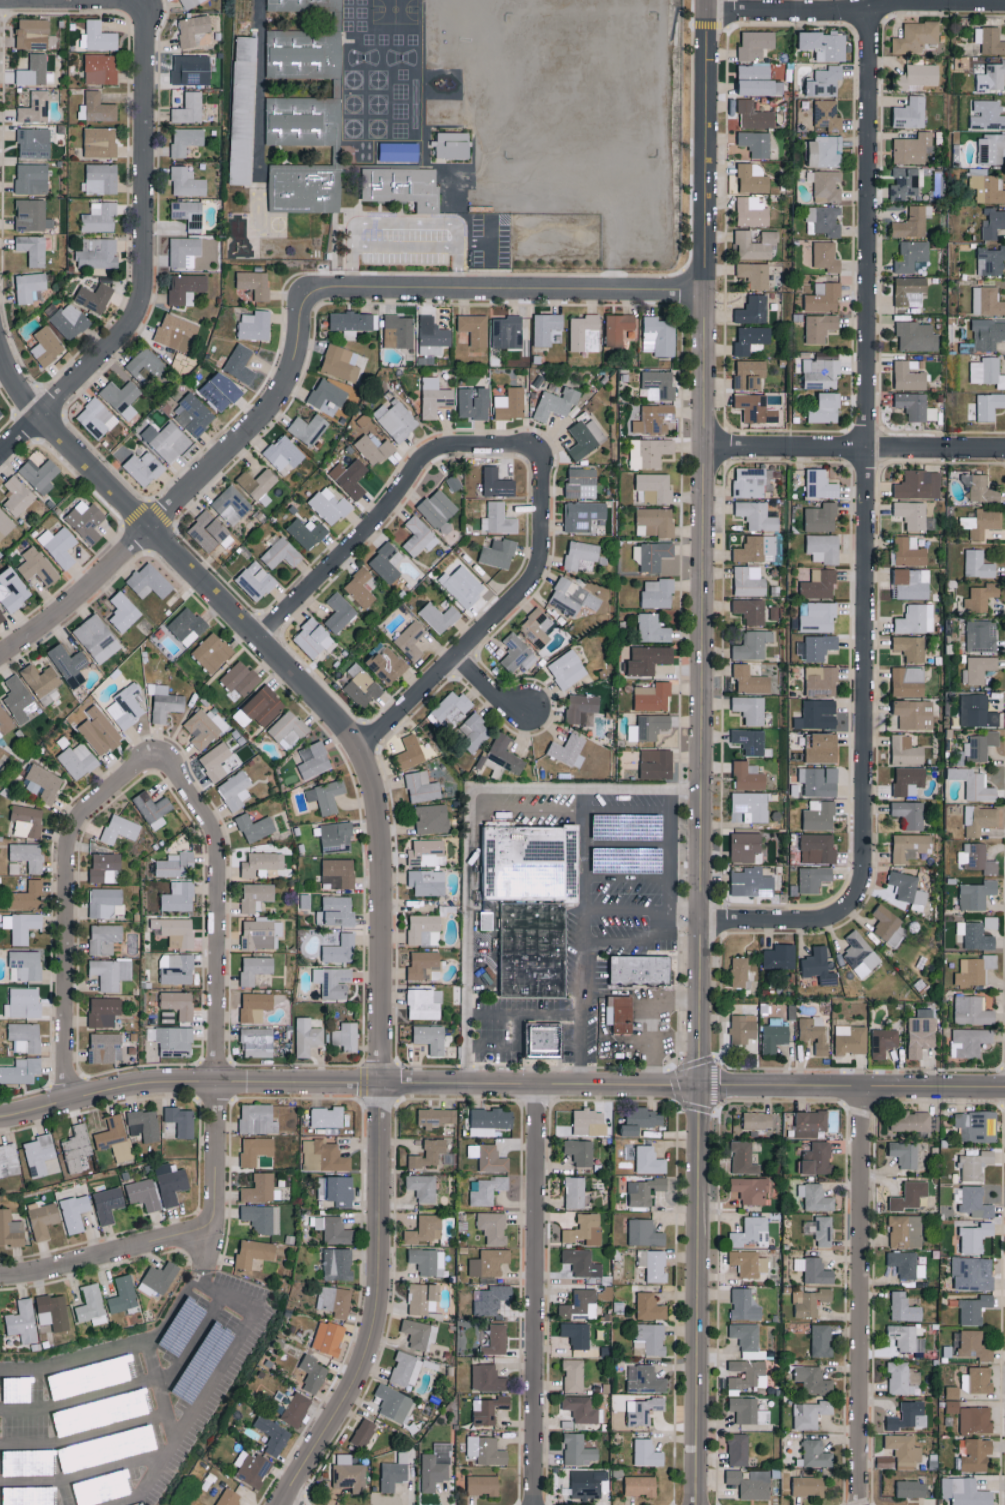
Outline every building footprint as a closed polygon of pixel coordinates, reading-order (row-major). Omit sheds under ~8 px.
[(185,8),(205,0),(181,0),(185,8)] [(267,16),(268,0),(342,0),(342,14),(267,16)] [(181,47),(195,46),(194,32),(211,31),(210,15),(178,18),(181,47)] [(29,48),(30,35),(49,36),(49,19),(18,18),(17,48),(29,48)] [(118,48),(118,31),(101,32),(101,18),(86,19),(86,33),(80,33),(81,49),(118,48)] [(939,43),(939,21),(903,21),(903,36),(892,36),(892,53),(923,53),(923,43),(939,43)] [(1000,40),(999,26),(974,26),(975,42),(981,42),(982,53),(1004,53),(1004,40),(1000,40)] [(738,60),(763,59),(763,48),(776,47),(775,30),(741,31),(742,45),(738,45),(738,60)] [(800,31),(799,48),(816,49),(816,61),(846,61),(846,32),(800,31)] [(266,81),(268,33),(341,34),(341,80),(266,81)] [(252,191),(230,190),(236,41),(257,41),(252,191)] [(16,69),(16,84),(54,84),(54,71),(47,72),(47,52),(29,53),(30,69),(16,69)] [(117,83),(118,54),(85,53),(85,83),(117,83)] [(211,55),(173,55),(173,83),(211,84),(211,55)] [(976,90),(1004,91),(1004,73),(1004,58),(1001,58),(1001,63),(985,63),(985,73),(977,73),(976,90)] [(939,64),(906,63),(906,73),(897,73),(897,90),(910,90),(910,84),(939,85),(939,64)] [(784,80),(770,79),(771,65),(739,64),(738,94),(784,95),(784,80)] [(815,69),(815,79),(806,79),(806,96),(837,96),(837,79),(842,79),(843,64),(828,64),(828,69),(815,69)] [(18,106),(17,121),(48,122),(49,89),(31,89),(31,106),(18,106)] [(118,103),(100,103),(101,90),(86,89),(86,104),(79,104),(79,119),(117,120),(118,103)] [(172,107),(172,121),(202,122),(202,91),(185,90),(185,108),(172,107)] [(926,95),(910,95),(909,106),(893,105),(893,127),(925,127),(926,95)] [(754,110),(754,98),(739,98),(739,127),(775,128),(776,111),(754,110)] [(837,100),(815,99),(814,126),(828,126),(828,130),(842,131),(842,116),(837,116),(837,100)] [(974,99),(973,113),(970,113),(969,128),(1004,129),(1004,114),(1000,114),(1000,100),(974,99)] [(265,148),(266,101),(340,102),(340,149),(265,148)] [(51,128),(19,127),(18,157),(50,158),(51,128)] [(85,127),(84,156),(115,157),(116,128),(85,127)] [(172,128),(172,157),(186,157),(186,145),(204,144),(204,128),(172,128)] [(750,158),(770,157),(770,131),(737,131),(738,145),(750,145),(750,158)] [(893,138),(892,162),(925,163),(926,145),(932,145),(932,131),(918,131),(918,138),(893,138)] [(469,132),(437,132),(437,140),(434,140),(434,158),(469,157),(469,132)] [(978,134),(978,163),(1004,163),(1004,134),(978,134)] [(842,137),(809,136),(809,166),(841,166),(842,137)] [(418,162),(419,143),(380,142),(380,161),(418,162)] [(770,175),(762,175),(762,163),(739,162),(738,191),(769,192),(770,175)] [(17,163),(16,192),(48,193),(49,164),(17,163)] [(117,193),(117,163),(86,164),(86,193),(117,193)] [(207,178),(194,178),(194,166),(172,166),(172,195),(207,195),(207,178)] [(267,214),(267,167),(340,167),(340,214),(267,214)] [(919,167),(894,167),(894,184),(890,183),(890,199),(908,199),(908,194),(919,194),(919,167)] [(440,187),(440,213),(415,213),(415,204),(360,204),(360,169),(434,169),(434,187),(440,187)] [(814,201),(841,201),(842,171),(807,170),(807,180),(814,181),(814,201)] [(1002,189),(1002,175),(969,174),(969,188),(977,188),(976,202),(1004,203),(1004,190),(1002,189)] [(759,196),(737,196),(738,226),(769,225),(768,202),(759,202),(759,196)] [(16,229),(54,229),(54,218),(46,218),(46,199),(16,199),(16,229)] [(116,230),(115,201),(90,202),(90,213),(81,213),(81,231),(116,230)] [(171,201),(171,217),(188,218),(188,231),(202,232),(202,201),(171,201)] [(926,205),(909,205),(909,221),(892,221),(891,236),(925,237),(926,205)] [(841,237),(841,223),(836,223),(836,214),(841,214),(841,206),(805,206),(805,232),(827,232),(827,237),(841,237)] [(985,209),(985,218),(982,218),(982,240),(996,239),(996,229),(1004,229),(1004,209),(985,209)] [(751,229),(735,229),(735,244),(739,244),(739,259),(772,258),(772,243),(778,243),(778,230),(761,230),(761,242),(751,242),(751,229)] [(16,250),(28,250),(29,266),(46,266),(45,235),(16,236),(16,250)] [(117,238),(82,237),(82,250),(77,250),(76,267),(117,267),(117,238)] [(201,255),(202,237),(170,237),(170,267),(194,267),(194,255),(201,255)] [(929,241),(899,240),(899,258),(894,258),(894,272),(914,273),(914,260),(929,260),(929,241)] [(813,266),(826,267),(826,271),(840,272),(841,258),(835,258),(836,241),(813,241),(813,266)] [(978,275),(1004,274),(1003,260),(1004,260),(1004,245),(1000,245),(1000,248),(977,248),(978,275)] [(254,256),(254,247),(236,247),(236,256),(254,256)] [(769,263),(737,262),(736,276),(749,277),(748,289),(769,289),(769,263)] [(237,288),(254,288),(255,300),(269,300),(269,271),(236,272),(237,288)] [(170,304),(194,305),(194,291),(207,292),(207,275),(170,274),(170,304)] [(927,277),(895,277),(894,306),(922,307),(922,295),(927,295),(927,277)] [(81,285),(74,300),(101,314),(115,288),(101,281),(95,291),(81,285)] [(804,294),(804,311),(839,310),(839,281),(814,282),(815,294),(804,294)] [(973,315),(1004,314),(1004,301),(998,301),(998,286),(973,286),(973,315)] [(766,323),(767,294),(747,294),(746,309),(735,308),(734,323),(766,323)] [(49,320),(71,341),(91,321),(68,300),(49,320)] [(239,338),(270,339),(271,310),(254,309),(254,314),(240,313),(239,338)] [(199,325),(165,311),(154,340),(188,353),(199,325)] [(330,329),(344,330),(344,339),(356,339),(356,329),(378,330),(378,313),(330,311),(330,329)] [(534,346),(553,346),(553,341),(562,341),(562,313),(534,313),(534,346)] [(419,354),(442,355),(442,345),(452,345),(452,327),(434,327),(434,315),(420,314),(419,354)] [(606,346),(623,346),(622,329),(635,329),(634,314),(606,314),(606,346)] [(805,343),(826,343),(826,329),(839,329),(838,314),(805,315),(805,343)] [(384,315),(384,347),(414,347),(414,315),(384,315)] [(487,315),(458,315),(458,330),(470,330),(471,346),(487,346),(487,315)] [(570,315),(570,351),(599,350),(599,315),(570,315)] [(675,320),(658,319),(658,316),(643,315),(643,351),(654,351),(654,356),(674,356),(675,320)] [(492,347),(522,348),(522,317),(493,317),(492,347)] [(973,320),(974,351),(996,350),(996,340),(1004,340),(1004,320),(973,320)] [(932,321),(895,322),(896,335),(899,335),(899,350),(938,350),(938,333),(932,333),(932,321)] [(30,349),(43,366),(66,348),(46,324),(33,334),(39,342),(30,349)] [(750,356),(750,350),(763,350),(763,343),(771,343),(771,326),(738,327),(738,341),(734,341),(734,356),(750,356)] [(249,384),(256,372),(245,365),(253,350),(238,342),(223,370),(249,384)] [(360,352),(329,343),(321,370),(356,382),(362,365),(365,366),(367,358),(359,355),(360,352)] [(125,366),(135,376),(145,367),(156,378),(168,367),(145,345),(125,366)] [(838,388),(839,352),(816,351),(816,358),(803,358),(803,387),(838,388)] [(997,383),(997,388),(1004,389),(1004,374),(999,374),(1000,357),(981,356),(981,362),(970,361),(969,382),(997,383)] [(908,359),(894,360),(895,389),(927,389),(927,372),(908,372),(908,359)] [(768,360),(735,360),(736,389),(761,389),(761,377),(768,377),(768,360)] [(642,387),(647,387),(647,400),(674,399),(673,370),(641,371),(642,387)] [(200,391),(220,413),(241,393),(220,372),(200,391)] [(341,406),(349,392),(321,376),(307,401),(320,408),(326,397),(341,406)] [(422,419),(437,419),(437,406),(455,406),(454,389),(438,389),(438,376),(422,376),(422,419)] [(99,391),(128,421),(138,412),(130,403),(142,391),(131,379),(120,389),(112,380),(99,391)] [(551,410),(569,417),(580,390),(566,385),(561,396),(544,389),(532,417),(546,423),(551,410)] [(495,418),(524,418),(524,386),(508,386),(508,395),(495,395),(495,418)] [(489,387),(458,387),(459,418),(490,418),(489,387)] [(197,437),(216,416),(190,391),(170,412),(197,437)] [(807,421),(838,422),(839,392),(818,391),(818,407),(808,406),(807,421)] [(927,393),(894,392),(893,406),(907,407),(906,420),(936,421),(937,408),(926,408),(927,393)] [(766,393),(734,394),(734,408),(747,408),(747,423),(776,422),(776,408),(767,409),(766,393)] [(995,407),(1004,407),(1004,394),(977,394),(977,421),(995,421),(995,407)] [(119,420),(96,396),(75,416),(98,440),(119,420)] [(420,423),(397,398),(387,407),(384,403),(372,413),(399,443),(420,423)] [(675,405),(641,404),(641,418),(634,417),(633,433),(663,433),(663,418),(675,419),(675,405)] [(287,429),(312,447),(330,422),(316,412),(308,423),(297,415),(287,429)] [(581,419),(568,429),(578,442),(567,450),(576,462),(607,437),(592,419),(585,424),(581,419)] [(159,432),(151,424),(141,434),(170,464),(180,455),(171,445),(183,433),(171,421),(159,432)] [(353,444),(375,467),(396,448),(387,438),(381,444),(368,431),(353,444)] [(263,454),(286,475),(306,454),(283,433),(263,454)] [(674,439),(630,439),(629,468),(661,468),(661,453),(674,453),(674,439)] [(144,488),(166,468),(149,450),(140,458),(135,453),(122,464),(144,488)] [(50,480),(61,470),(50,457),(39,467),(30,458),(18,469),(43,496),(54,485),(50,480)] [(338,464),(329,474),(357,500),(366,490),(357,481),(369,468),(357,457),(345,470),(338,464)] [(515,495),(514,479),(499,479),(498,465),(484,466),(484,482),(476,482),(476,496),(515,495)] [(279,479),(268,466),(255,479),(246,470),(236,479),(256,501),(279,479)] [(567,496),(596,497),(596,468),(567,467),(567,496)] [(764,467),(734,468),(734,498),(765,497),(764,467)] [(806,496),(839,497),(840,483),(826,483),(826,469),(806,468),(806,496)] [(939,470),(904,470),(904,483),(893,483),(893,498),(940,498),(939,470)] [(670,473),(635,474),(636,490),(644,490),(644,503),(671,503),(670,473)] [(1,503),(18,517),(37,496),(13,474),(4,484),(11,491),(1,503)] [(453,491),(461,486),(454,474),(445,479),(453,491)] [(970,501),(1000,501),(1000,488),(987,488),(987,474),(960,474),(960,485),(969,485),(970,501)] [(253,507),(231,484),(210,503),(232,526),(253,507)] [(343,496),(340,499),(324,485),(308,502),(333,526),(353,505),(343,496)] [(445,535),(453,527),(446,520),(458,507),(437,487),(417,509),(445,535)] [(505,501),(488,500),(488,517),(482,517),(481,531),(518,532),(518,518),(504,518),(505,501)] [(607,502),(564,501),(564,531),(591,532),(591,518),(606,518),(607,502)] [(779,530),(779,516),(767,516),(767,501),(735,501),(735,516),(747,516),(747,530),(779,530)] [(837,501),(822,501),(822,507),(804,507),(805,531),(837,531),(837,501)] [(894,516),(905,516),(906,532),(926,531),(926,501),(893,502),(894,516)] [(76,506),(64,517),(91,546),(102,536),(94,527),(106,516),(93,502),(82,513),(76,506)] [(674,508),(636,507),(635,535),(673,536),(674,508)] [(16,525),(0,508),(0,540),(16,525)] [(230,532),(206,509),(186,531),(210,554),(230,532)] [(1002,528),(1002,509),(976,509),(976,517),(959,516),(959,528),(970,528),(969,541),(984,541),(985,528),(1002,528)] [(414,533),(402,545),(415,559),(438,537),(415,513),(404,523),(414,533)] [(327,532),(313,517),(305,525),(298,517),(286,528),(308,551),(327,532)] [(76,560),(67,551),(78,540),(64,525),(54,535),(47,529),(37,538),(66,569),(76,560)] [(839,534),(806,535),(807,553),(812,553),(812,563),(839,562),(839,534)] [(260,557),(272,569),(284,558),(293,567),(304,557),(283,535),(260,557)] [(732,561),(776,562),(776,535),(745,535),(745,548),(732,547),(732,561)] [(927,565),(927,547),(917,547),(917,535),(894,536),(894,565),(927,565)] [(482,545),(478,562),(509,569),(515,541),(493,537),(491,547),(482,545)] [(579,567),(593,570),(594,561),(598,562),(601,545),(569,540),(564,569),(578,571),(579,567)] [(401,573),(390,560),(399,552),(389,541),(367,561),(389,585),(401,573)] [(660,572),(660,557),(674,557),(673,543),(633,543),(633,560),(640,560),(640,572),(660,572)] [(21,553),(27,561),(17,567),(27,580),(37,572),(47,586),(59,577),(35,544),(21,553)] [(965,576),(996,576),(996,563),(983,563),(984,549),(965,549),(965,576)] [(256,602),(277,583),(256,559),(235,578),(256,602)] [(126,581),(142,598),(152,588),(162,598),(174,587),(148,560),(126,581)] [(442,582),(464,608),(485,590),(462,564),(442,582)] [(33,594),(10,566),(0,574),(0,600),(10,613),(33,594)] [(372,575),(363,566),(342,586),(365,609),(378,597),(364,583),(372,575)] [(735,595),(767,594),(766,577),(761,577),(761,566),(734,566),(735,595)] [(835,598),(835,568),(812,568),(812,581),(801,581),(801,597),(835,598)] [(892,569),(893,598),(929,598),(929,568),(892,569)] [(574,617),(582,602),(597,610),(603,599),(562,576),(547,602),(574,617)] [(642,579),(642,607),(673,607),(672,579),(642,579)] [(999,596),(999,582),(986,582),(986,586),(970,587),(970,598),(964,598),(964,611),(988,611),(987,596),(999,596)] [(143,614),(120,589),(110,599),(119,609),(109,618),(122,633),(143,614)] [(324,621),(336,634),(358,613),(337,590),(326,600),(336,611),(324,621)] [(765,599),(733,599),(732,613),(745,613),(745,625),(765,625),(765,599)] [(439,635),(461,614),(452,604),(442,614),(429,600),(417,612),(439,635)] [(836,631),(835,602),(808,602),(808,615),(800,615),(800,632),(836,631)] [(933,604),(906,603),(905,618),(894,617),(894,632),(933,633),(933,604)] [(188,647),(208,625),(187,605),(167,626),(188,647)] [(544,631),(553,623),(539,607),(519,625),(540,649),(551,639),(544,631)] [(98,664),(122,648),(98,612),(74,628),(98,664)] [(659,613),(638,612),(637,640),(671,641),(671,627),(658,627),(659,613)] [(292,639),(314,659),(325,647),(330,653),(340,643),(312,617),(292,639)] [(423,653),(414,643),(426,631),(415,620),(393,640),(414,662),(423,653)] [(996,652),(997,621),(966,620),(966,651),(996,652)] [(190,652),(211,674),(234,652),(213,630),(190,652)] [(732,659),(765,659),(765,641),(773,642),(773,631),(743,630),(743,644),(732,644),(732,659)] [(502,640),(511,650),(499,661),(511,673),(522,663),(527,669),(539,658),(513,631),(502,640)] [(838,635),(805,635),(805,641),(798,642),(798,661),(825,661),(825,649),(838,649),(838,635)] [(905,663),(926,662),(925,636),(892,636),(892,651),(905,650),(905,663)] [(363,661),(389,686),(408,666),(382,641),(363,661)] [(82,649),(70,657),(61,643),(48,651),(71,689),(86,680),(79,668),(89,662),(82,649)] [(627,674),(654,675),(654,663),(673,663),(673,647),(631,646),(631,659),(627,659),(627,674)] [(589,674),(573,648),(547,664),(562,690),(589,674)] [(998,657),(967,656),(966,669),(962,669),(961,684),(984,684),(984,670),(998,670),(998,657)] [(219,679),(230,690),(226,693),(235,703),(260,679),(241,659),(219,679)] [(343,688),(363,709),(384,690),(356,661),(347,670),(353,677),(343,688)] [(53,701),(48,692),(63,683),(52,666),(39,674),(32,663),(21,670),(43,706),(53,701)] [(771,692),(770,675),(750,676),(750,663),(733,663),(733,678),(738,678),(738,693),(771,692)] [(836,666),(805,666),(806,694),(837,694),(836,666)] [(925,696),(925,666),(892,667),(892,696),(925,696)] [(19,722),(40,707),(16,673),(5,681),(12,691),(2,699),(19,722)] [(655,686),(634,686),(634,710),(669,710),(669,681),(655,681),(655,686)] [(104,706),(123,730),(146,712),(134,697),(142,691),(134,682),(104,706)] [(153,694),(153,723),(170,723),(170,711),(185,711),(186,694),(168,694),(168,684),(148,684),(148,694),(153,694)] [(265,728),(286,704),(264,684),(234,716),(246,726),(254,718),(265,728)] [(464,692),(459,697),(453,690),(431,710),(448,729),(475,705),(464,692)] [(959,726),(999,726),(999,711),(987,711),(987,694),(960,694),(959,726)] [(732,710),(745,711),(744,725),(764,726),(765,697),(732,696),(732,710)] [(933,700),(894,699),(893,714),(899,715),(899,729),(932,729),(933,700)] [(835,700),(803,700),(803,711),(793,711),(793,728),(835,728),(835,700)] [(95,703),(86,710),(91,716),(78,727),(100,757),(123,739),(95,703)] [(3,735),(16,725),(0,704),(0,732),(3,735)] [(183,724),(195,736),(191,740),(201,751),(230,725),(213,708),(207,713),(201,707),(183,724)] [(268,731),(289,751),(310,729),(289,709),(268,731)] [(473,754),(492,731),(482,723),(485,718),(475,710),(460,728),(468,735),(461,743),(473,754)] [(670,714),(637,715),(638,725),(627,725),(628,741),(658,740),(658,728),(671,727),(670,714)] [(764,755),(764,729),(731,730),(732,743),(744,743),(744,755),(764,755)] [(484,763),(494,768),(492,774),(498,777),(502,767),(519,775),(526,760),(506,750),(512,737),(498,731),(484,763)] [(426,759),(415,732),(402,737),(407,750),(395,755),(401,770),(426,759)] [(579,769),(585,757),(579,754),(586,739),(571,732),(564,746),(553,741),(546,753),(579,769)] [(804,763),(837,763),(838,733),(805,733),(804,763)] [(892,764),(924,763),(924,745),(912,746),(911,734),(892,734),(892,764)] [(215,783),(226,775),(218,764),(234,753),(225,740),(198,759),(215,783)] [(304,762),(297,765),(304,780),(333,767),(321,740),(299,749),(304,762)] [(72,749),(70,746),(57,755),(75,781),(99,764),(83,741),(72,749)] [(673,749),(641,749),(640,778),(672,778),(673,749)] [(749,760),(734,760),(733,789),(765,790),(766,773),(757,773),(758,764),(749,764),(749,760)] [(26,778),(30,780),(26,789),(39,795),(37,798),(51,805),(64,779),(33,763),(26,778)] [(894,796),(916,796),(916,787),(925,787),(925,766),(894,767),(894,796)] [(798,767),(798,782),(803,782),(803,796),(837,796),(837,768),(798,767)] [(965,800),(996,801),(997,787),(984,787),(984,773),(973,772),(973,768),(947,767),(946,779),(966,779),(965,800)] [(251,794),(246,789),(253,783),(242,769),(216,788),(234,812),(244,804),(242,801),(251,794)] [(405,773),(411,803),(442,797),(439,781),(430,783),(427,769),(405,773)] [(334,795),(346,792),(343,779),(304,789),(307,802),(318,799),(322,816),(339,812),(334,795)] [(153,831),(167,823),(162,814),(174,808),(167,796),(154,803),(146,790),(134,797),(153,831)] [(768,792),(732,792),(731,821),(742,821),(742,822),(768,822),(768,792)] [(802,829),(833,829),(834,800),(809,800),(809,809),(802,809),(802,829)] [(924,830),(925,802),(891,801),(891,815),(902,816),(902,829),(924,830)] [(16,821),(14,835),(40,838),(44,809),(12,804),(10,820),(16,821)] [(442,831),(441,820),(448,820),(447,804),(417,805),(418,832),(442,831)] [(981,836),(981,826),(1002,826),(1001,806),(964,807),(964,837),(981,836)] [(236,816),(247,843),(277,831),(270,815),(252,822),(248,812),(236,816)] [(114,845),(118,834),(136,840),(142,824),(112,813),(101,840),(114,845)] [(352,851),(351,823),(321,823),(322,852),(352,851)] [(577,842),(577,903),(577,907),(564,907),(561,908),(561,903),(531,903),(482,904),(482,843),(483,830),(530,829),(577,828),(577,842)] [(762,833),(731,832),(730,862),(761,863),(762,833)] [(800,863),(834,862),(834,833),(800,834),(800,863)] [(893,863),(908,864),(908,857),(915,857),(915,852),(932,853),(932,834),(893,834),(893,863)] [(444,839),(413,840),(413,848),(407,848),(408,865),(445,864),(444,839)] [(986,843),(964,842),(963,851),(957,851),(957,863),(965,863),(965,868),(984,869),(984,873),(998,873),(998,860),(986,860),(986,843)] [(28,860),(28,873),(42,873),(42,843),(9,844),(10,860),(28,860)] [(193,876),(192,851),(168,852),(168,859),(156,859),(156,877),(193,876)] [(241,877),(279,877),(279,853),(249,852),(248,861),(242,861),(241,877)] [(121,854),(92,853),(91,882),(120,883),(121,854)] [(354,859),(323,859),(323,889),(354,888),(354,859)] [(730,895),(773,896),(774,876),(762,875),(763,867),(742,866),(742,867),(731,867),(730,895)] [(798,867),(799,893),(820,893),(820,881),(832,880),(832,866),(798,867)] [(414,895),(445,895),(445,869),(408,870),(408,886),(414,886),(414,895)] [(887,883),(897,885),(895,899),(926,905),(929,891),(916,889),(919,875),(890,870),(887,883)] [(42,879),(28,879),(28,892),(10,892),(10,908),(42,909),(42,879)] [(959,883),(959,909),(985,909),(986,894),(997,894),(997,879),(983,879),(983,884),(959,883)] [(161,910),(193,910),(193,881),(172,881),(171,893),(161,893),(161,910)] [(275,884),(242,883),(242,912),(260,912),(261,901),(275,901),(275,884)] [(123,888),(90,888),(90,916),(123,917),(123,888)] [(352,897),(323,896),(323,910),(317,910),(317,924),(355,925),(355,910),(351,910),(352,897)] [(896,947),(910,926),(877,904),(871,914),(880,920),(872,931),(896,947)] [(561,908),(564,907),(564,964),(564,1002),(531,1002),(499,1002),(500,965),(500,906),(531,905),(560,905),(561,908)] [(493,912),(480,912),(480,930),(493,930),(493,912)] [(43,914),(3,914),(3,928),(12,928),(12,945),(28,945),(29,928),(42,928),(43,914)] [(440,944),(439,914),(408,914),(409,944),(440,944)] [(278,949),(278,938),(282,938),(283,921),(273,921),(273,916),(255,916),(255,920),(242,920),(242,948),(278,949)] [(998,927),(998,916),(984,916),(984,928),(998,927)] [(193,918),(152,918),(152,934),(169,934),(169,948),(193,948),(193,918)] [(983,922),(956,921),(956,934),(965,934),(964,949),(996,949),(996,935),(982,935),(983,922)] [(123,925),(90,924),(90,955),(113,955),(113,942),(123,942),(123,925)] [(882,961),(855,928),(844,937),(852,946),(842,954),(861,978),(882,961)] [(322,961),(354,961),(354,932),(341,932),(341,946),(322,946),(322,961)] [(812,945),(813,956),(801,957),(802,976),(819,975),(820,985),(837,984),(837,971),(827,972),(826,944),(812,945)] [(795,949),(763,949),(763,969),(794,969),(795,949)] [(41,951),(10,950),(9,980),(41,981),(41,951)] [(431,979),(431,970),(440,970),(440,951),(409,952),(410,979),(431,979)] [(193,983),(193,954),(160,954),(160,983),(193,983)] [(967,958),(967,972),(955,972),(955,986),(984,985),(984,968),(997,968),(997,954),(982,954),(982,958),(967,958)] [(242,986),(255,986),(255,973),(274,973),(274,957),(242,957),(242,986)] [(748,958),(732,957),(731,986),(747,987),(748,958)] [(653,988),(609,990),(609,964),(609,959),(652,958),(670,958),(670,963),(670,988),(653,988)] [(100,973),(100,992),(119,991),(119,980),(132,979),(131,960),(89,960),(89,974),(100,973)] [(352,968),(313,968),(313,982),(323,982),(322,998),(347,999),(347,981),(352,981),(352,968)] [(40,1017),(41,988),(10,987),(10,1003),(5,1003),(4,1016),(40,1017)] [(408,1018),(441,1019),(442,989),(409,988),(408,1018)] [(193,992),(160,991),(160,1008),(179,1009),(178,1021),(192,1022),(193,992)] [(274,993),(242,993),(242,1023),(263,1023),(263,1009),(274,1009),(274,993)] [(954,1022),(995,1023),(995,1010),(981,1009),(981,995),(955,994),(954,1022)] [(89,1026),(115,1027),(115,1015),(121,1015),(122,998),(90,998),(89,1026)] [(632,1000),(632,1025),(632,1035),(613,1035),(613,1025),(612,1011),(609,1011),(609,1000),(632,1000)] [(909,1059),(922,1059),(921,1048),(935,1048),(934,1008),(917,1009),(917,1017),(908,1017),(909,1059)] [(174,1011),(162,1011),(162,1022),(174,1022),(174,1011)] [(747,1043),(747,1037),(756,1038),(756,1015),(731,1014),(730,1043),(747,1043)] [(296,1057),(311,1057),(311,1046),(323,1046),(323,1018),(296,1017),(296,1057)] [(799,1017),(799,1039),(815,1039),(815,1056),(826,1055),(825,1017),(799,1017)] [(357,1022),(341,1022),(341,1030),(331,1030),(331,1044),(343,1044),(343,1051),(357,1052),(357,1022)] [(14,1052),(40,1052),(40,1023),(8,1023),(8,1040),(14,1040),(14,1052)] [(834,1055),(845,1055),(845,1053),(866,1053),(866,1026),(835,1025),(834,1055)] [(444,1056),(444,1026),(413,1026),(414,1043),(430,1043),(430,1056),(444,1056)] [(532,1063),(523,1063),(524,1027),(532,1027),(562,1026),(562,1062),(532,1063)] [(160,1056),(192,1057),(193,1027),(156,1027),(156,1043),(160,1043),(160,1056)] [(273,1057),(273,1027),(242,1028),(242,1057),(273,1057)] [(951,1056),(979,1057),(979,1043),(993,1043),(993,1029),(951,1028),(951,1056)] [(871,1059),(885,1059),(885,1048),(899,1048),(899,1029),(871,1029),(871,1059)] [(121,1033),(89,1033),(90,1062),(122,1062),(121,1033)] [(34,1074),(41,1074),(41,1058),(16,1057),(15,1066),(0,1066),(0,1083),(34,1083),(34,1074)] [(240,1132),(279,1133),(279,1119),(273,1119),(273,1103),(241,1103),(240,1132)] [(344,1105),(334,1105),(334,1107),(311,1107),(311,1126),(344,1126),(344,1105)] [(194,1137),(193,1107),(164,1108),(164,1121),(177,1120),(177,1138),(194,1137)] [(418,1109),(418,1125),(456,1124),(456,1107),(418,1109)] [(621,1135),(639,1136),(639,1125),(663,1126),(663,1114),(655,1113),(655,1108),(627,1107),(626,1123),(622,1123),(621,1135)] [(512,1127),(512,1109),(470,1108),(470,1135),(494,1135),(494,1127),(512,1127)] [(160,1140),(157,1109),(128,1111),(130,1134),(143,1133),(144,1142),(160,1140)] [(573,1109),(573,1125),(579,1125),(579,1134),(605,1134),(605,1109),(573,1109)] [(827,1137),(827,1111),(795,1110),(795,1136),(827,1137)] [(955,1110),(955,1127),(961,1127),(961,1140),(995,1141),(996,1111),(955,1110)] [(773,1112),(743,1111),(743,1128),(772,1128),(773,1112)] [(930,1131),(930,1111),(891,1111),(890,1130),(930,1131)] [(116,1162),(133,1158),(123,1112),(107,1115),(110,1130),(94,1133),(98,1149),(113,1146),(116,1162)] [(69,1172),(87,1167),(85,1155),(93,1153),(85,1121),(72,1124),(75,1136),(61,1140),(69,1172)] [(36,1135),(36,1139),(24,1142),(32,1177),(60,1170),(51,1132),(36,1135)] [(274,1137),(242,1136),(241,1166),(258,1166),(258,1165),(273,1166),(274,1137)] [(351,1156),(340,1156),(340,1142),(324,1142),(324,1138),(304,1138),(303,1169),(351,1170),(351,1156)] [(408,1155),(408,1165),(439,1166),(440,1152),(446,1152),(446,1139),(424,1139),(424,1155),(408,1155)] [(574,1165),(592,1166),(593,1140),(564,1139),(564,1153),(574,1153),(574,1165)] [(752,1163),(752,1140),(732,1140),(731,1172),(760,1173),(760,1163),(752,1163)] [(831,1141),(812,1140),(812,1150),(801,1150),(800,1173),(830,1173),(831,1141)] [(889,1156),(899,1156),(899,1168),(917,1168),(918,1142),(889,1142),(889,1156)] [(467,1143),(467,1157),(479,1157),(479,1170),(509,1171),(509,1157),(498,1157),(498,1144),(467,1143)] [(20,1174),(17,1144),(0,1145),(0,1176),(20,1174)] [(636,1172),(666,1172),(666,1158),(655,1158),(655,1145),(636,1145),(636,1172)] [(994,1150),(981,1150),(981,1154),(959,1154),(959,1167),(962,1167),(962,1180),(984,1180),(985,1162),(994,1162),(994,1150)] [(185,1167),(177,1170),(175,1161),(154,1167),(165,1208),(179,1204),(175,1191),(190,1188),(185,1167)] [(274,1171),(254,1172),(254,1186),(240,1186),(241,1201),(281,1200),(281,1188),(274,1188),(274,1171)] [(436,1174),(406,1175),(406,1189),(417,1188),(417,1203),(436,1202),(436,1174)] [(335,1206),(353,1207),(353,1176),(319,1175),(318,1199),(336,1199),(335,1206)] [(565,1208),(585,1209),(585,1192),(584,1192),(585,1176),(566,1176),(565,1208)] [(131,1204),(144,1200),(147,1212),(161,1209),(153,1177),(126,1184),(131,1204)] [(740,1203),(770,1204),(770,1178),(731,1177),(730,1190),(741,1191),(740,1203)] [(470,1204),(493,1205),(493,1188),(507,1189),(507,1178),(470,1178),(470,1204)] [(628,1205),(651,1205),(651,1190),(666,1191),(666,1179),(629,1179),(628,1205)] [(892,1196),(891,1210),(903,1210),(903,1207),(919,1207),(920,1196),(928,1197),(928,1181),(904,1180),(904,1196),(892,1196)] [(835,1210),(834,1196),(823,1196),(823,1182),(798,1183),(798,1195),(805,1195),(805,1210),(835,1210)] [(983,1203),(984,1185),(962,1185),(961,1211),(971,1211),(971,1216),(994,1217),(994,1203),(983,1203)] [(126,1206),(121,1186),(93,1193),(101,1226),(115,1223),(112,1209),(126,1206)] [(92,1209),(88,1194),(60,1199),(68,1233),(84,1230),(81,1212),(92,1209)] [(57,1201),(38,1205),(38,1201),(27,1203),(35,1241),(50,1237),(47,1224),(61,1221),(57,1201)] [(279,1205),(241,1204),(241,1219),(253,1219),(252,1233),(275,1233),(275,1213),(278,1213),(279,1205)] [(25,1244),(24,1220),(12,1220),(11,1207),(0,1207),(0,1245),(25,1244)] [(477,1228),(486,1228),(485,1244),(505,1244),(506,1212),(477,1211),(477,1228)] [(562,1229),(562,1241),(585,1240),(585,1245),(601,1244),(600,1212),(578,1213),(578,1228),(562,1229)] [(418,1230),(404,1229),(403,1241),(441,1241),(441,1214),(419,1214),(418,1230)] [(342,1216),(315,1215),(315,1229),(324,1229),(324,1243),(353,1243),(353,1229),(342,1228),(342,1216)] [(731,1231),(731,1244),(768,1245),(768,1216),(744,1215),(744,1231),(731,1231)] [(832,1246),(832,1215),(815,1215),(815,1220),(803,1220),(803,1230),(816,1230),(816,1246),(832,1246)] [(922,1215),(888,1215),(889,1225),(891,1225),(891,1247),(922,1247),(922,1215)] [(628,1244),(665,1245),(665,1232),(654,1231),(654,1218),(629,1218),(628,1244)] [(961,1252),(983,1252),(983,1235),(994,1235),(994,1221),(981,1221),(981,1226),(961,1226),(961,1252)] [(237,1267),(252,1268),(252,1258),(275,1259),(276,1242),(239,1239),(237,1267)] [(352,1279),(352,1248),(323,1248),(324,1279),(352,1279)] [(444,1276),(444,1249),(409,1248),(408,1262),(419,1262),(419,1275),(444,1276)] [(469,1275),(501,1276),(501,1262),(510,1262),(510,1249),(481,1248),(480,1258),(469,1258),(469,1275)] [(573,1263),(573,1276),(601,1276),(602,1263),(591,1262),(592,1249),(562,1248),(562,1262),(573,1263)] [(647,1281),(667,1281),(667,1272),(663,1272),(664,1250),(638,1250),(638,1266),(647,1266),(647,1281)] [(759,1250),(729,1250),(729,1263),(739,1263),(739,1277),(759,1277),(760,1271),(768,1271),(768,1257),(759,1256),(759,1250)] [(925,1278),(926,1264),(916,1264),(916,1251),(887,1250),(886,1264),(899,1265),(898,1277),(925,1278)] [(794,1270),(804,1269),(805,1282),(834,1282),(834,1269),(823,1269),(823,1256),(794,1257),(794,1270)] [(983,1257),(953,1256),(953,1289),(993,1290),(994,1274),(983,1274),(983,1257)] [(180,1266),(169,1260),(162,1270),(152,1264),(137,1287),(153,1297),(157,1291),(163,1295),(180,1266)] [(114,1277),(119,1295),(107,1298),(110,1312),(139,1305),(131,1273),(114,1277)] [(78,1322),(91,1319),(93,1325),(108,1321),(98,1281),(81,1286),(86,1303),(74,1306),(78,1322)] [(438,1313),(438,1284),(409,1283),(408,1313),(438,1313)] [(474,1289),(474,1314),(499,1314),(499,1299),(511,1299),(511,1284),(488,1285),(488,1289),(474,1289)] [(334,1310),(333,1317),(348,1319),(351,1289),(320,1285),(317,1309),(334,1310)] [(731,1319),(762,1319),(762,1305),(750,1304),(751,1288),(732,1287),(731,1319)] [(596,1289),(573,1288),(573,1304),(559,1304),(558,1317),(571,1317),(571,1316),(596,1316),(596,1289)] [(794,1316),(818,1316),(817,1302),(833,1302),(832,1289),(794,1290),(794,1316)] [(922,1305),(907,1305),(907,1290),(891,1290),(891,1320),(922,1320),(922,1305)] [(655,1291),(637,1291),(638,1319),(667,1318),(667,1304),(656,1304),(655,1291)] [(65,1293),(36,1296),(39,1324),(52,1323),(53,1331),(69,1330),(65,1293)] [(960,1324),(982,1324),(982,1306),(993,1307),(993,1294),(980,1293),(979,1299),(960,1298),(960,1324)] [(5,1314),(7,1334),(20,1333),(21,1343),(38,1341),(32,1296),(17,1298),(19,1312),(5,1314)] [(435,1343),(438,1326),(403,1318),(400,1331),(412,1333),(409,1346),(426,1350),(428,1341),(435,1343)] [(345,1325),(319,1319),(312,1349),(339,1355),(345,1325)] [(590,1323),(560,1322),(560,1335),(571,1336),(571,1348),(589,1349),(590,1323)] [(480,1354),(507,1353),(506,1323),(489,1323),(489,1345),(479,1345),(480,1354)] [(645,1354),(664,1355),(665,1324),(636,1323),(635,1347),(645,1348),(645,1354)] [(758,1323),(728,1324),(728,1337),(739,1337),(739,1351),(759,1351),(758,1323)] [(832,1324),(812,1323),(812,1355),(831,1356),(832,1324)] [(924,1351),(924,1337),(916,1337),(916,1325),(887,1324),(887,1338),(898,1339),(897,1351),(924,1351)] [(982,1330),(960,1329),(959,1356),(979,1356),(979,1360),(993,1361),(993,1348),(982,1348),(982,1330)] [(406,1386),(407,1382),(415,1385),(423,1358),(398,1350),(395,1359),(396,1360),(389,1381),(406,1386)] [(94,1363),(98,1377),(97,1377),(99,1386),(131,1379),(128,1366),(134,1364),(131,1354),(94,1363)] [(316,1394),(329,1365),(305,1354),(299,1367),(309,1372),(302,1387),(316,1394)] [(565,1392),(584,1391),(583,1358),(562,1359),(562,1370),(564,1370),(565,1392)] [(766,1360),(727,1360),(727,1371),(744,1371),(744,1377),(727,1377),(727,1395),(738,1395),(738,1387),(766,1387),(766,1360)] [(889,1394),(913,1394),(913,1386),(920,1386),(920,1370),(908,1369),(908,1361),(888,1361),(887,1371),(889,1371),(889,1394)] [(508,1377),(496,1376),(496,1364),(472,1363),(472,1389),(508,1390),(508,1377)] [(655,1364),(628,1364),(628,1389),(644,1388),(644,1392),(667,1391),(667,1377),(655,1378),(655,1364)] [(822,1365),(795,1365),(794,1380),(803,1380),(803,1393),(833,1393),(833,1378),(821,1378),(822,1365)] [(962,1373),(962,1392),(992,1391),(992,1366),(969,1367),(969,1373),(962,1373)] [(48,1375),(53,1398),(80,1392),(76,1378),(77,1378),(74,1368),(48,1375)] [(378,1411),(401,1423),(414,1399),(380,1382),(374,1394),(384,1399),(378,1411)] [(959,1386),(945,1386),(946,1412),(959,1412),(959,1386)] [(281,1418),(298,1427),(313,1399),(296,1390),(281,1418)] [(598,1423),(598,1408),(591,1407),(592,1395),(562,1395),(562,1409),(573,1409),(573,1422),(598,1423)] [(496,1424),(495,1409),(511,1408),(511,1397),(473,1398),(473,1425),(496,1424)] [(728,1410),(736,1410),(736,1423),(765,1423),(766,1410),(757,1410),(757,1397),(728,1397),(728,1410)] [(627,1399),(628,1425),(650,1425),(650,1410),(665,1410),(665,1398),(627,1399)] [(793,1402),(794,1429),(818,1429),(818,1413),(834,1413),(834,1399),(820,1399),(820,1402),(793,1402)] [(887,1430),(899,1429),(899,1426),(927,1425),(926,1400),(900,1401),(901,1416),(886,1416),(887,1430)] [(87,1429),(80,1405),(52,1412),(59,1436),(87,1429)] [(991,1406),(960,1407),(960,1432),(992,1431),(991,1406)] [(253,1426),(271,1434),(264,1451),(279,1457),(292,1429),(258,1415),(253,1426)] [(378,1424),(364,1416),(350,1441),(364,1448),(378,1424)] [(565,1464),(590,1463),(590,1459),(599,1459),(599,1447),(584,1447),(584,1432),(564,1432),(565,1464)] [(728,1465),(748,1465),(749,1433),(729,1433),(728,1465)] [(915,1435),(884,1434),(884,1448),(897,1448),(896,1469),(915,1469),(915,1462),(922,1462),(922,1447),(914,1446),(915,1435)] [(467,1456),(477,1456),(477,1464),(507,1465),(508,1449),(497,1449),(497,1436),(467,1435),(467,1456)] [(634,1464),(663,1465),(664,1451),(652,1451),(652,1438),(635,1438),(634,1464)] [(822,1438),(802,1439),(802,1465),(832,1465),(831,1452),(823,1452),(822,1438)] [(993,1453),(992,1438),(960,1439),(961,1471),(987,1470),(987,1453),(993,1453)] [(422,1453),(421,1492),(435,1492),(435,1480),(449,1480),(450,1442),(433,1442),(433,1453),(422,1453)] [(240,1466),(235,1475),(258,1488),(273,1461),(257,1452),(255,1457),(242,1449),(234,1463),(240,1466)] [(366,1463),(352,1464),(351,1453),(337,1453),(337,1463),(333,1463),(333,1486),(352,1486),(352,1492),(366,1492),(366,1463)] [(407,1480),(407,1453),(398,1454),(399,1459),(400,1459),(400,1462),(381,1462),(381,1492),(395,1492),(395,1481),(407,1480)] [(571,1498),(601,1497),(601,1479),(606,1479),(606,1468),(571,1469),(571,1498)] [(130,1492),(126,1475),(129,1474),(127,1469),(106,1474),(111,1497),(130,1492)] [(740,1499),(770,1498),(769,1470),(749,1471),(749,1478),(741,1478),(741,1470),(726,1470),(726,1484),(740,1484),(740,1499)] [(468,1494),(499,1494),(499,1475),(468,1475),(468,1494)] [(657,1476),(625,1475),(625,1495),(657,1495),(657,1476)] [(792,1495),(824,1494),(823,1475),(792,1476),(792,1495)] [(942,1497),(952,1497),(952,1504),(993,1504),(992,1490),(976,1491),(976,1477),(942,1477),(942,1497)] [(926,1497),(926,1480),(897,1480),(897,1496),(926,1497)] [(242,1494),(225,1486),(216,1504),(237,1504),(242,1494)]
